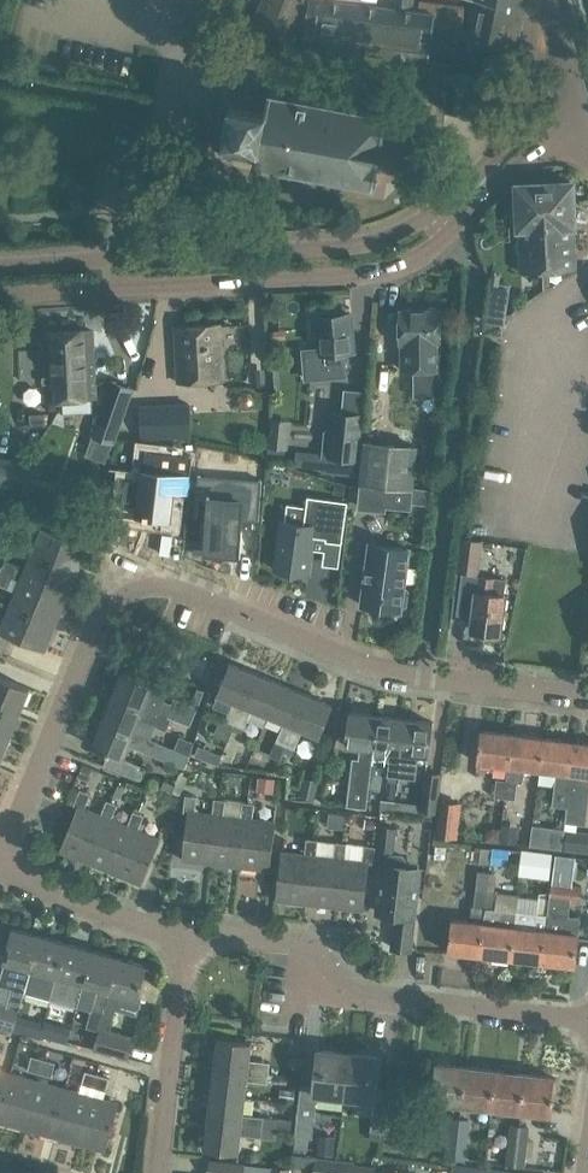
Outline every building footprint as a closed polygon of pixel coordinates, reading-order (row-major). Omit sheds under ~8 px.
[(308,0),(261,0),(246,37),(292,44),(292,42),(295,43),(304,18),(300,17),(308,0)] [(295,43),(432,61),(434,38),(436,25),(437,13),(411,10),(412,0),(393,0),(392,8),(334,0),(321,0),(320,5),(310,4),(309,10),(308,18),(304,18),(295,43)] [(432,61),(449,63),(458,64),(460,65),(462,45),(515,54),(517,55),(522,27),(527,0),(470,0),(467,17),(465,28),(436,25),(434,38),(432,61)] [(261,146),(228,140),(224,156),(258,163),(257,165),(262,166),(263,163),(287,168),(287,170),(291,171),(291,169),(316,174),(316,176),(319,177),(319,175),(344,179),(344,181),(348,182),(348,180),(372,185),(372,187),(376,188),(376,186),(378,186),(379,182),(377,182),(381,163),(383,163),(383,160),(381,160),(385,141),(387,141),(388,137),(386,137),(389,119),(391,119),(392,115),(390,115),(390,113),(385,112),(385,114),(361,109),(361,107),(358,107),(357,109),(333,104),(333,102),(329,101),(329,103),(304,98),(304,96),(301,96),(301,98),(277,93),(277,91),(273,90),(273,92),(238,86),(235,103),(268,110),(261,146)] [(261,146),(268,110),(235,103),(232,103),(224,139),(228,140),(261,146)] [(546,184),(550,269),(577,268),(573,183),(546,184)] [(521,271),(550,269),(546,184),(518,185),(521,271)] [(492,274),(492,277),(486,321),(504,323),(504,322),(510,276),(492,274)] [(443,344),(443,310),(420,311),(420,309),(402,309),(402,344),(403,344),(404,344),(404,370),(416,370),(416,397),(446,397),(446,377),(442,377),(442,344),(443,344)] [(322,349),(305,350),(307,378),(345,375),(344,352),(354,352),(353,349),(357,349),(356,337),(353,337),(352,314),(319,316),(322,349)] [(225,380),(222,325),(176,327),(179,382),(225,380)] [(69,332),(71,399),(95,398),(92,331),(69,332)] [(47,400),(71,399),(69,332),(45,333),(47,400)] [(135,388),(111,380),(91,436),(115,444),(135,388)] [(142,438),(192,436),(190,402),(141,404),(142,438)] [(325,432),(322,456),(354,460),(359,407),(334,405),(332,433),(325,432)] [(367,442),(362,487),(415,492),(419,447),(367,442)] [(139,504),(138,514),(171,518),(176,482),(190,483),(193,455),(145,450),(142,480),(126,478),(123,502),(139,504)] [(210,482),(201,551),(235,556),(240,521),(256,523),(260,490),(210,482)] [(49,489),(7,484),(5,503),(46,508),(49,489)] [(387,507),(413,509),(415,492),(362,487),(360,510),(386,511),(387,507)] [(326,541),(342,543),(348,502),(308,496),(307,507),(304,524),(286,521),(282,521),(276,569),(309,574),(314,536),(326,538),(326,541)] [(22,519),(17,531),(31,536),(36,525),(22,519)] [(34,554),(79,573),(90,547),(45,527),(34,554)] [(482,542),(462,539),(458,565),(479,568),(482,542)] [(373,544),(364,605),(403,610),(403,607),(408,605),(410,590),(406,587),(411,549),(373,544)] [(68,599),(79,573),(34,554),(23,580),(68,599)] [(1,571),(14,576),(19,566),(5,560),(1,571)] [(14,576),(1,571),(0,573),(0,585),(10,588),(14,576)] [(480,577),(473,630),(502,634),(508,595),(507,595),(509,582),(480,577)] [(57,624),(68,599),(23,580),(12,605),(57,624)] [(57,624),(12,605),(1,632),(46,651),(57,624)] [(7,664),(11,651),(0,648),(0,662),(7,664)] [(235,724),(256,674),(230,663),(217,694),(234,701),(226,720),(235,724)] [(156,682),(125,669),(115,695),(146,707),(178,720),(190,726),(205,691),(198,688),(191,704),(174,697),(172,703),(151,695),(156,682)] [(268,716),(282,685),(256,674),(235,724),(245,728),(252,709),(268,716)] [(19,715),(30,689),(0,676),(0,707),(19,715)] [(286,745),(307,696),(282,685),(268,716),(284,723),(277,741),(286,745)] [(146,707),(115,695),(104,720),(135,733),(135,732),(142,717),(164,726),(163,727),(173,730),(178,720),(146,707)] [(307,696),(286,745),(295,749),(303,731),(320,738),(333,707),(307,696)] [(19,715),(0,707),(0,736),(9,740),(19,715)] [(375,748),(379,715),(352,711),(347,745),(364,747),(362,760),(354,759),(349,803),(368,806),(371,785),(371,774),(374,748),(375,748)] [(398,777),(399,777),(402,752),(407,718),(379,715),(375,748),(388,750),(387,761),(390,761),(388,776),(398,777)] [(402,752),(399,777),(411,779),(414,753),(430,755),(435,722),(407,718),(402,752)] [(158,742),(135,732),(135,733),(104,720),(93,746),(109,753),(105,764),(141,780),(146,767),(124,758),(130,745),(185,769),(190,755),(176,749),(158,742)] [(478,763),(509,766),(510,766),(514,734),(482,731),(478,763)] [(524,768),(541,770),(545,738),(514,734),(510,766),(509,766),(507,780),(507,781),(508,781),(506,798),(516,799),(518,782),(522,783),(524,768)] [(9,740),(0,736),(0,761),(9,740)] [(181,736),(176,749),(190,755),(195,741),(181,736)] [(554,804),(568,806),(572,773),(576,741),(545,738),(541,770),(558,772),(554,804)] [(576,741),(572,773),(568,806),(567,814),(577,815),(578,807),(580,791),(582,792),(584,775),(587,775),(587,743),(576,741)] [(209,761),(213,750),(199,745),(195,755),(209,761)] [(443,773),(425,770),(421,804),(420,811),(425,812),(438,813),(443,773)] [(259,777),(258,791),(274,793),(276,778),(259,777)] [(497,779),(495,797),(506,798),(508,781),(507,781),(507,780),(497,779)] [(60,851),(88,862),(106,817),(101,815),(86,808),(91,793),(81,789),(75,804),(79,806),(60,851)] [(184,860),(213,863),(219,815),(197,812),(199,798),(187,796),(185,811),(189,811),(184,860)] [(247,818),(249,803),(220,799),(219,815),(213,863),(242,867),(247,818)] [(396,801),(382,799),(381,812),(395,814),(396,801)] [(106,817),(88,862),(114,873),(133,828),(128,826),(112,819),(118,804),(107,800),(101,815),(106,817)] [(460,839),(464,802),(441,800),(437,837),(460,839)] [(420,811),(421,804),(396,801),(395,814),(424,817),(425,812),(420,811)] [(161,839),(139,830),(145,815),(134,811),(128,826),(133,828),(114,873),(142,884),(161,839)] [(271,870),(277,821),(247,818),(242,867),(271,870)] [(398,827),(381,825),(378,849),(395,852),(398,827)] [(544,846),(563,849),(565,836),(546,833),(544,846)] [(563,849),(587,852),(587,837),(566,834),(565,836),(563,849)] [(278,899),(307,902),(312,854),(317,854),(319,840),(307,839),(306,853),(283,850),(278,899)] [(312,854),(307,902),(335,905),(341,857),(346,858),(348,843),(336,842),(334,856),(317,854),(312,854)] [(364,908),(370,863),(374,863),(376,847),(365,845),(363,859),(346,858),(341,857),(335,905),(364,908)] [(492,851),(491,861),(490,866),(506,868),(509,849),(493,847),(492,851)] [(491,861),(492,851),(484,850),(482,860),(491,861)] [(571,884),(574,857),(555,854),(553,869),(552,882),(571,884)] [(398,913),(394,948),(410,950),(420,869),(384,864),(378,910),(398,913)] [(522,864),(520,890),(550,892),(552,865),(522,864)] [(448,951),(480,955),(484,923),(488,890),(490,872),(479,871),(475,906),(472,905),(471,921),(452,919),(448,951)] [(547,931),(543,963),(575,966),(578,934),(580,918),(568,916),(570,902),(581,903),(583,885),(571,884),(552,882),(550,898),(551,898),(549,915),(547,931)] [(498,891),(488,890),(484,923),(480,955),(512,959),(516,927),(517,911),(496,908),(498,891)] [(551,898),(550,898),(540,897),(538,913),(517,911),(516,927),(512,959),(543,963),(547,931),(549,915),(551,898)] [(14,1031),(17,1019),(25,992),(31,968),(40,935),(14,928),(5,961),(6,962),(0,985),(0,986),(13,989),(8,1007),(0,1005),(0,1027),(14,1031)] [(51,999),(51,1000),(58,976),(67,943),(40,935),(31,968),(25,992),(35,995),(36,991),(52,995),(51,999)] [(78,1007),(85,983),(94,950),(67,943),(58,976),(51,1000),(52,1000),(54,993),(70,998),(68,1004),(78,1007)] [(99,1028),(100,1028),(101,1029),(105,1014),(112,991),(121,957),(94,950),(85,983),(98,987),(92,1011),(88,1025),(99,1028)] [(119,1010),(121,1005),(140,1010),(143,999),(139,998),(148,965),(121,957),(112,991),(105,1014),(101,1029),(100,1028),(94,1049),(129,1058),(135,1038),(110,1031),(115,1009),(119,1010)] [(32,1024),(17,1019),(14,1031),(29,1035),(32,1024)] [(68,1041),(71,1031),(44,1024),(42,1034),(68,1041)] [(216,1066),(269,1073),(271,1063),(265,1062),(267,1044),(253,1043),(253,1042),(220,1038),(216,1066)] [(315,1087),(315,1094),(318,1094),(345,1097),(351,1054),(320,1051),(315,1087)] [(351,1054),(345,1097),(375,1100),(377,1101),(378,1088),(381,1057),(351,1054)] [(40,1073),(44,1059),(32,1056),(28,1070),(40,1073)] [(44,1059),(40,1073),(52,1077),(56,1062),(44,1059)] [(463,1105),(467,1068),(437,1064),(432,1101),(463,1105)] [(268,1083),(269,1073),(216,1066),(213,1094),(246,1098),(248,1081),(268,1083)] [(492,1108),(496,1071),(467,1068),(463,1105),(492,1108)] [(11,1072),(0,1069),(0,1112),(11,1072)] [(82,1085),(94,1088),(98,1074),(86,1071),(82,1085)] [(521,1112),(526,1074),(496,1071),(492,1108),(521,1112)] [(38,1080),(11,1072),(0,1112),(0,1122),(24,1129),(38,1080)] [(106,1091),(110,1077),(98,1074),(94,1088),(106,1091)] [(526,1074),(521,1112),(552,1115),(556,1078),(526,1074)] [(51,1136),(65,1088),(38,1080),(24,1129),(51,1136)] [(78,1144),(92,1095),(65,1088),(51,1136),(78,1144)] [(244,1115),(246,1098),(213,1094),(210,1121),(243,1125),(263,1127),(276,1129),(277,1118),(244,1115)] [(92,1095),(78,1144),(106,1152),(120,1103),(92,1095)] [(315,1125),(317,1113),(316,1113),(299,1111),(298,1123),(297,1136),(312,1138),(314,1138),(315,1125)] [(321,1112),(319,1122),(345,1126),(346,1116),(321,1112)] [(387,1130),(389,1116),(375,1115),(374,1129),(387,1130)] [(456,1160),(461,1119),(451,1117),(446,1158),(456,1160)] [(461,1119),(456,1160),(466,1161),(470,1120),(461,1119)] [(275,1139),(276,1129),(263,1127),(243,1125),(210,1121),(206,1149),(240,1153),(242,1135),(275,1139)] [(515,1166),(520,1125),(511,1124),(506,1165),(515,1166)] [(520,1125),(515,1166),(525,1167),(530,1127),(520,1125)] [(297,1136),(295,1145),(311,1148),(312,1138),(297,1136)] [(246,1164),(246,1163),(210,1159),(208,1172),(245,1172),(246,1164)] [(344,1163),(317,1159),(315,1172),(376,1172),(377,1166),(344,1163)] [(245,1172),(254,1172),(254,1170),(258,1172),(268,1172),(291,1172),(292,1168),(272,1166),(246,1164),(245,1172)]
